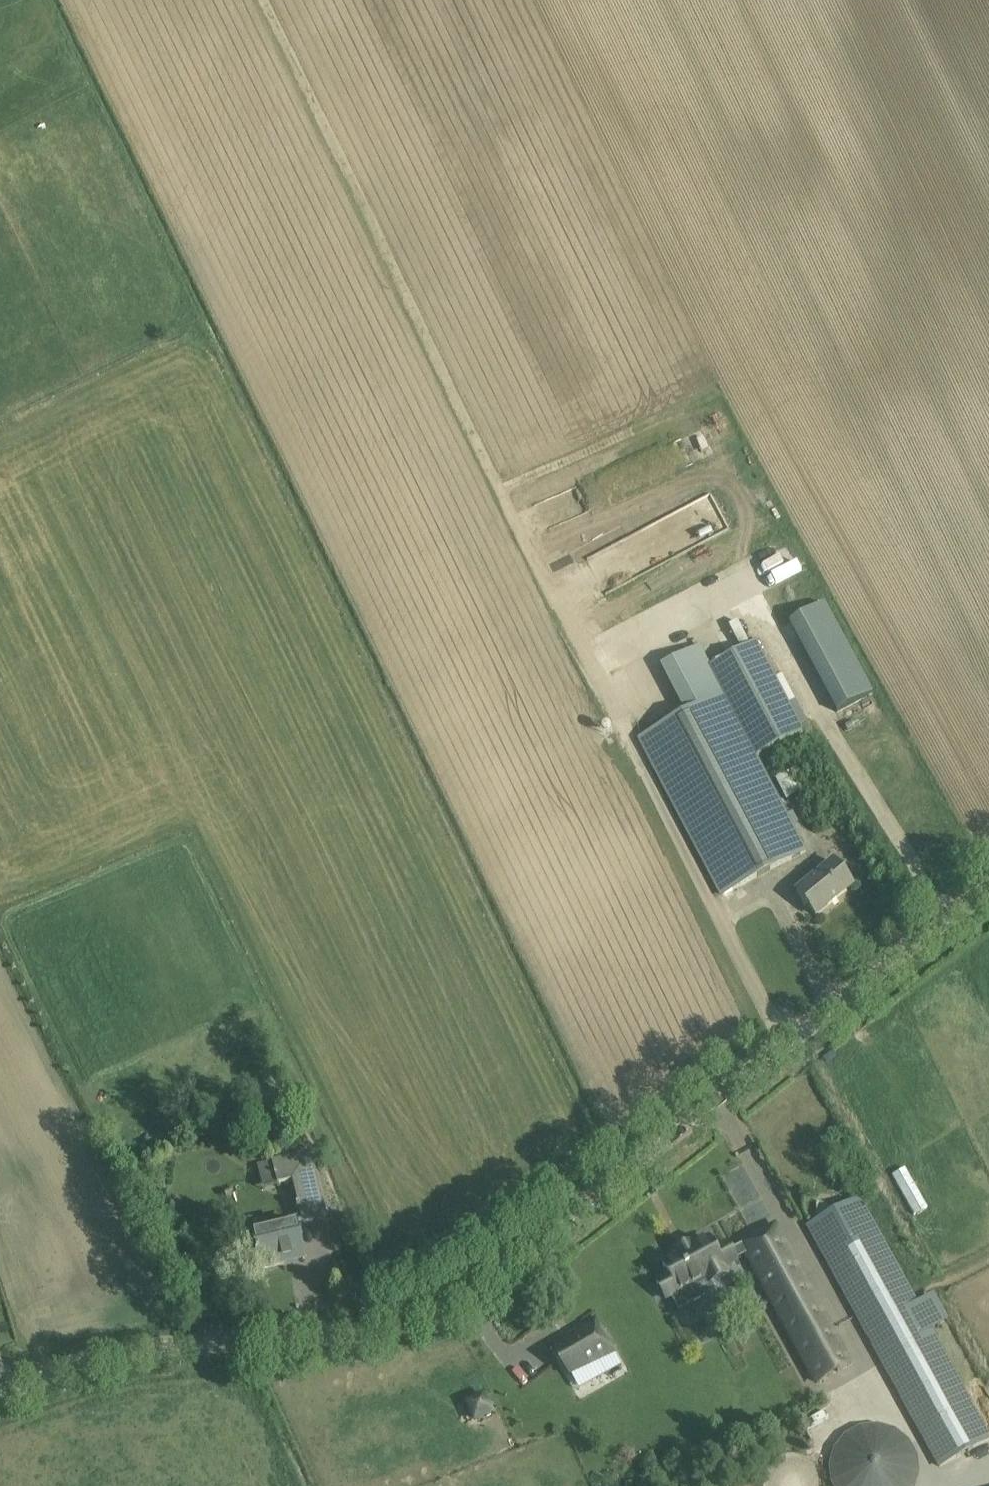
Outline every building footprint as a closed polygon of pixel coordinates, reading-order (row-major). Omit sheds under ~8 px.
[(822,599),(785,618),(841,724),(862,714),(855,701),(871,692),(822,599)] [(685,713),(639,737),(722,895),(806,851),(756,756),(804,730),(757,640),(710,664),(700,645),(660,666),(685,713)] [(777,778),(788,799),(803,791),(792,769),(777,778)] [(833,862),(796,892),(815,915),(852,886),(833,862)] [(310,1151),(271,1161),(277,1187),(291,1183),(301,1226),(326,1220),(310,1151)] [(808,1226),(940,1467),(988,1440),(988,1436),(859,1197),(808,1226)] [(240,1227),(238,1238),(245,1247),(256,1249),(256,1252),(255,1252),(260,1269),(283,1264),(304,1259),(303,1255),(299,1235),(297,1226),(296,1224),(267,1231),(260,1222),(249,1220),(240,1227)] [(774,1227),(742,1244),(742,1245),(747,1254),(755,1269),(766,1263),(778,1286),(790,1307),(811,1295),(800,1274),(774,1227)] [(669,1276),(657,1283),(665,1299),(671,1296),(679,1310),(700,1298),(700,1296),(698,1298),(691,1285),(706,1276),(710,1283),(726,1274),(722,1268),(736,1260),(747,1254),(742,1245),(731,1251),(727,1245),(715,1251),(708,1239),(697,1245),(693,1247),(691,1244),(675,1252),(677,1256),(662,1264),(669,1276)] [(790,1307),(779,1313),(817,1383),(850,1365),(811,1295),(790,1307)] [(595,1320),(556,1349),(570,1374),(613,1352),(595,1320)] [(478,1422),(500,1415),(493,1392),(471,1399),(478,1422)] [(841,1395),(802,1421),(811,1434),(849,1407),(841,1395)]
